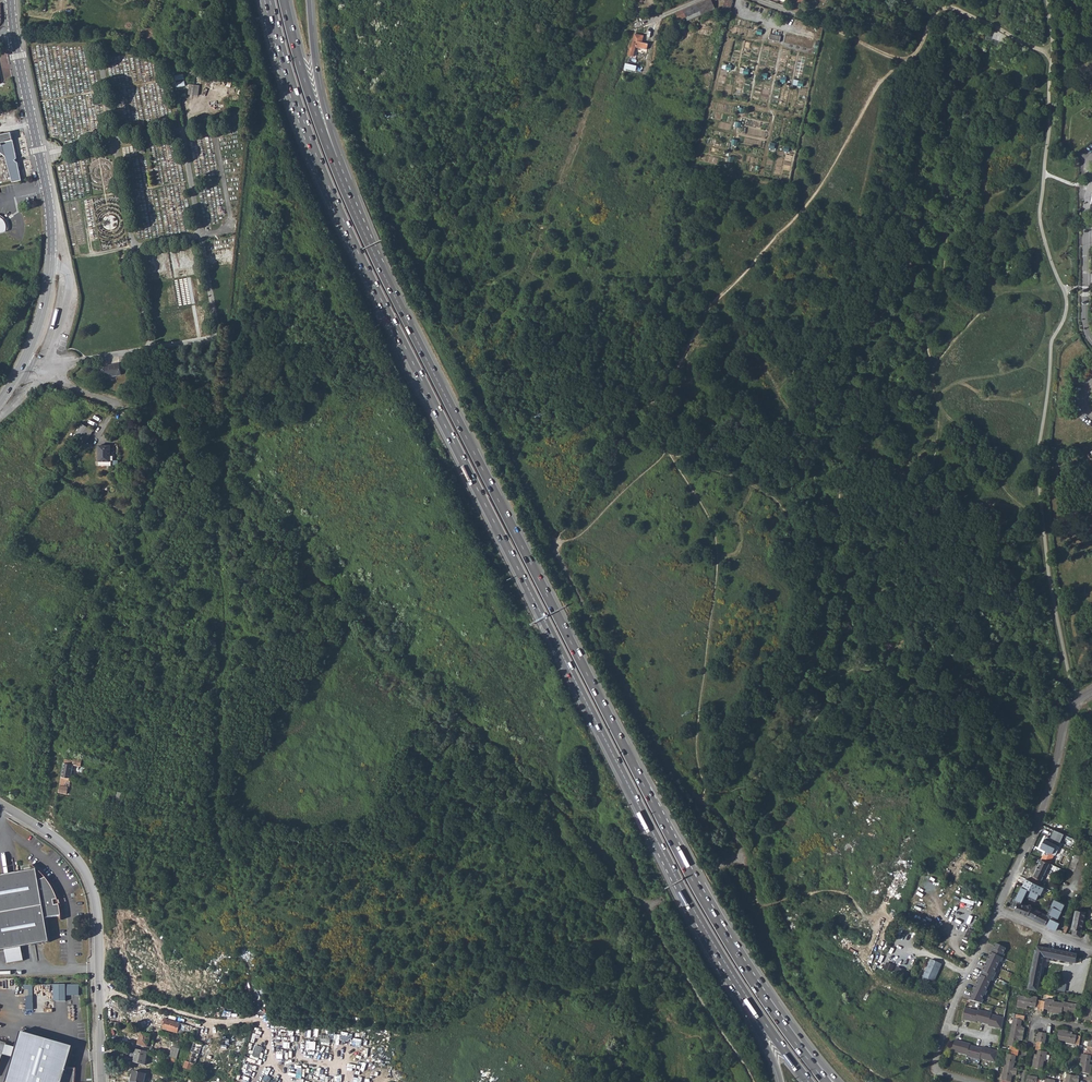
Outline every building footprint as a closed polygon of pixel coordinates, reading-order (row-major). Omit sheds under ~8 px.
[(676,13),(678,20),(687,16),(688,19),(715,8),(712,2),(716,0),(707,0),(676,13)] [(733,0),(725,0),(722,10),(730,12),(733,0)] [(799,9),(804,0),(800,0),(796,8),(799,9)] [(636,41),(635,47),(646,49),(647,44),(636,41)] [(190,85),(189,95),(199,96),(200,86),(190,85)] [(0,134),(0,145),(1,145),(4,156),(12,182),(21,180),(17,162),(15,159),(16,158),(11,132),(0,134)] [(104,366),(106,377),(110,376),(110,373),(116,372),(117,375),(121,375),(119,363),(104,366)] [(93,432),(86,428),(80,438),(87,442),(93,432)] [(99,446),(99,461),(110,461),(110,446),(99,446)] [(72,755),(66,754),(63,767),(58,793),(67,795),(68,787),(69,787),(73,765),(80,767),(82,759),(81,759),(74,757),(75,755),(75,753),(72,752),(72,755)] [(1046,839),(1053,842),(1054,840),(1060,843),(1065,834),(1054,830),(1050,838),(1047,837),(1046,839)] [(1040,847),(1047,851),(1052,853),(1057,844),(1053,842),(1046,839),(1045,838),(1040,847)] [(1025,878),(1022,885),(1028,888),(1035,892),(1039,885),(1042,879),(1043,877),(1045,873),(1054,854),(1052,853),(1047,851),(1045,854),(1044,853),(1030,881),(1025,878)] [(4,949),(6,962),(22,959),(20,946),(49,941),(45,918),(60,915),(58,899),(53,900),(52,894),(56,894),(56,893),(55,892),(50,883),(49,882),(48,881),(47,879),(46,878),(44,876),(39,879),(37,868),(0,874),(0,949),(4,949)] [(1022,901),(1028,888),(1022,885),(1016,898),(1022,901)] [(1035,892),(1042,895),(1045,888),(1039,885),(1035,892)] [(974,907),(975,899),(962,898),(961,906),(974,907)] [(1055,898),(1046,916),(1049,917),(1057,921),(1065,903),(1055,898)] [(1017,902),(1014,910),(1030,916),(1045,924),(1049,917),(1046,916),(1036,910),(1030,907),(1030,906),(1028,905),(1027,906),(1017,902)] [(1076,909),(1072,929),(1073,929),(1072,934),(1073,935),(1080,937),(1081,931),(1085,912),(1076,909)] [(1049,917),(1045,924),(1056,930),(1060,922),(1057,921),(1049,917)] [(1006,948),(995,944),(968,1000),(981,1003),(1006,948)] [(1084,966),(1086,957),(1038,947),(1029,991),(1037,992),(1037,993),(1045,958),(1084,966)] [(942,964),(931,959),(921,980),(927,983),(929,979),(934,981),(942,964)] [(886,962),(885,969),(893,971),(894,964),(886,962)] [(54,1001),(66,1001),(66,984),(54,984),(54,1001)] [(67,995),(79,995),(79,984),(67,984),(67,995)] [(33,996),(33,985),(24,985),(24,990),(29,990),(29,996),(33,996)] [(1062,1012),(1072,1014),(1074,1005),(1063,1003),(1063,1004),(1053,1003),(1053,1002),(1045,1000),(1044,1003),(1037,1002),(1037,999),(1029,998),(1028,999),(1019,998),(1017,1009),(1026,1010),(1027,1008),(1035,1009),(1035,1012),(1043,1013),(1044,1011),(1052,1012),(1051,1015),(1061,1016),(1062,1012)] [(1001,1031),(1004,1020),(992,1016),(992,1015),(980,1011),(979,1012),(967,1008),(963,1019),(976,1023),(976,1022),(989,1026),(988,1027),(1001,1031)] [(1015,1014),(1015,1018),(1013,1018),(1008,1045),(1010,1045),(1009,1054),(1006,1053),(1001,1081),(1011,1081),(1012,1074),(1016,1075),(1017,1069),(1013,1068),(1015,1055),(1017,1056),(1019,1047),(1017,1047),(1018,1039),(1022,1040),(1024,1028),(1020,1027),(1021,1019),(1024,1020),(1024,1016),(1015,1014)] [(163,1019),(162,1022),(164,1022),(164,1025),(162,1030),(182,1035),(183,1034),(187,1035),(188,1032),(189,1032),(190,1027),(163,1019)] [(117,1030),(119,1023),(115,1022),(115,1023),(112,1023),(110,1029),(117,1030)] [(1067,1044),(1067,1045),(1069,1035),(1068,1035),(1069,1033),(1059,1031),(1058,1041),(1067,1043),(1067,1044)] [(67,1067),(73,1047),(22,1032),(17,1048),(14,1058),(7,1081),(75,1081),(76,1068),(67,1067)] [(140,1033),(138,1045),(154,1049),(155,1043),(149,1042),(150,1035),(140,1033)] [(1090,1034),(1086,1055),(1082,1054),(1080,1063),(1081,1064),(1080,1073),(1090,1074),(1091,1065),(1089,1065),(1090,1056),(1091,1056),(1091,1034),(1090,1034)] [(1046,1036),(1038,1035),(1036,1049),(1038,1049),(1037,1058),(1034,1058),(1033,1067),(1043,1068),(1044,1059),(1046,1060),(1048,1050),(1044,1050),(1046,1036)] [(1081,1037),(1069,1035),(1067,1045),(1079,1046),(1081,1037)] [(969,1044),(954,1039),(951,1051),(966,1055),(965,1057),(978,1061),(978,1059),(995,1065),(997,1053),(982,1048),(981,1049),(969,1045),(969,1044)] [(199,1064),(202,1056),(205,1047),(201,1046),(193,1043),(192,1049),(194,1050),(189,1063),(195,1065),(196,1063),(199,1064)] [(17,1048),(6,1045),(3,1054),(14,1058),(17,1048)] [(172,1048),(169,1058),(176,1060),(177,1056),(179,1050),(172,1048)] [(137,1050),(134,1063),(144,1066),(147,1053),(137,1050)] [(131,1081),(148,1081),(149,1076),(145,1074),(133,1072),(131,1081)]
